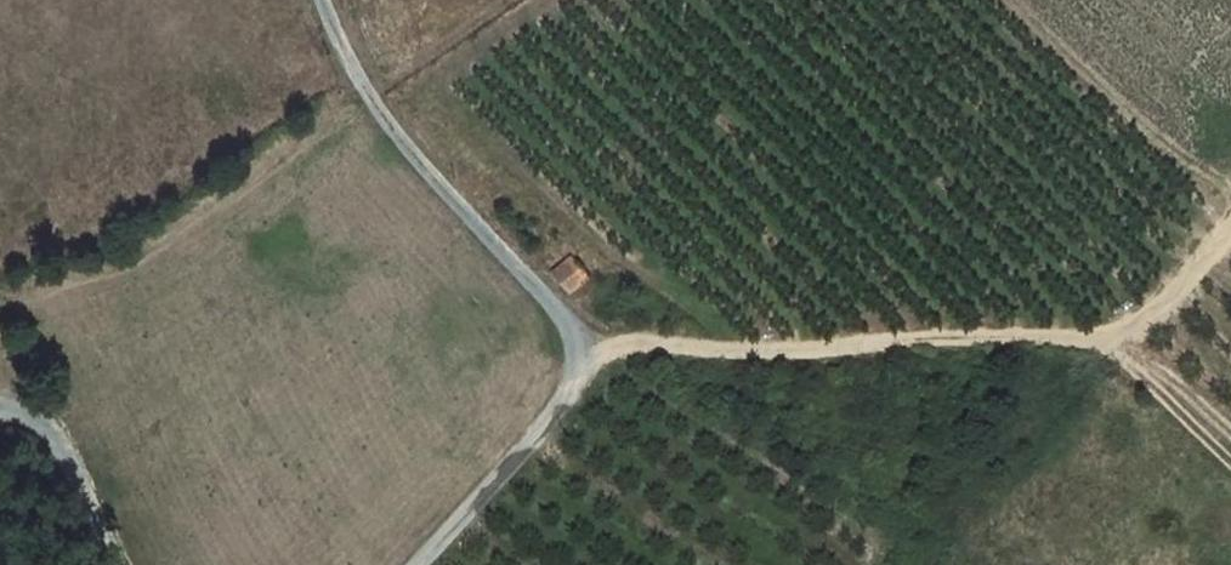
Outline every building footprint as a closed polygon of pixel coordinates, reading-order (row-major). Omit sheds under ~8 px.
[(587,282),(567,266),(551,286),(572,302),(587,282)]
